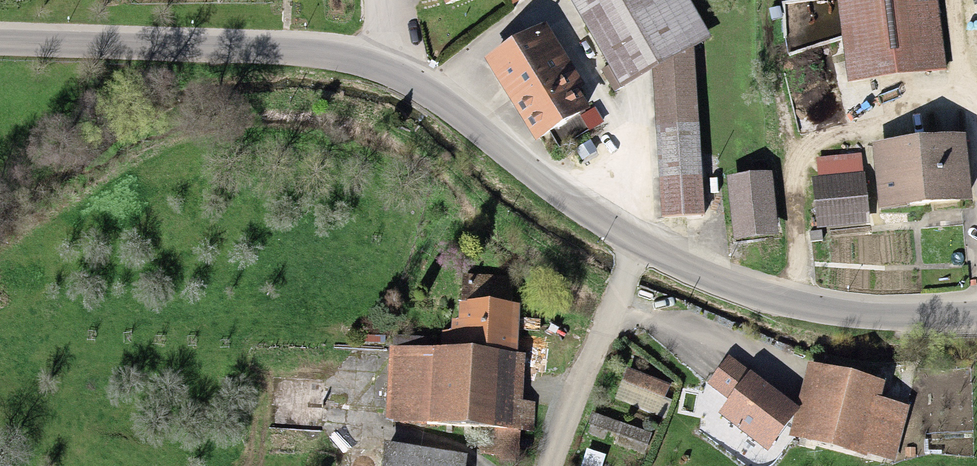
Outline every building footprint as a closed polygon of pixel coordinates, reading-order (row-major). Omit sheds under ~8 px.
[(611,94),(644,75),(692,49),(704,42),(681,0),(557,0),(611,94)] [(848,82),(946,69),(938,0),(838,0),(848,82)] [(583,115),(535,26),(474,59),(522,148),(583,115)] [(699,219),(692,49),(644,75),(653,223),(699,219)] [(962,144),(873,152),(879,216),(967,208),(962,144)] [(859,160),(816,163),(820,230),(864,227),(859,160)] [(770,180),(727,184),(733,245),(776,241),(770,180)] [(515,359),(516,312),(510,312),(511,282),(461,281),(460,327),(449,327),(448,357),(390,356),(388,427),(532,432),(533,410),(520,410),(522,359),(515,359)] [(885,382),(808,361),(789,434),(894,462),(910,404),(881,397),(885,382)] [(670,384),(627,367),(614,398),(665,418),(672,399),(665,397),(670,384)] [(792,418),(751,383),(721,419),(761,454),(792,418)] [(388,454),(387,465),(462,465),(463,463),(388,454)]
